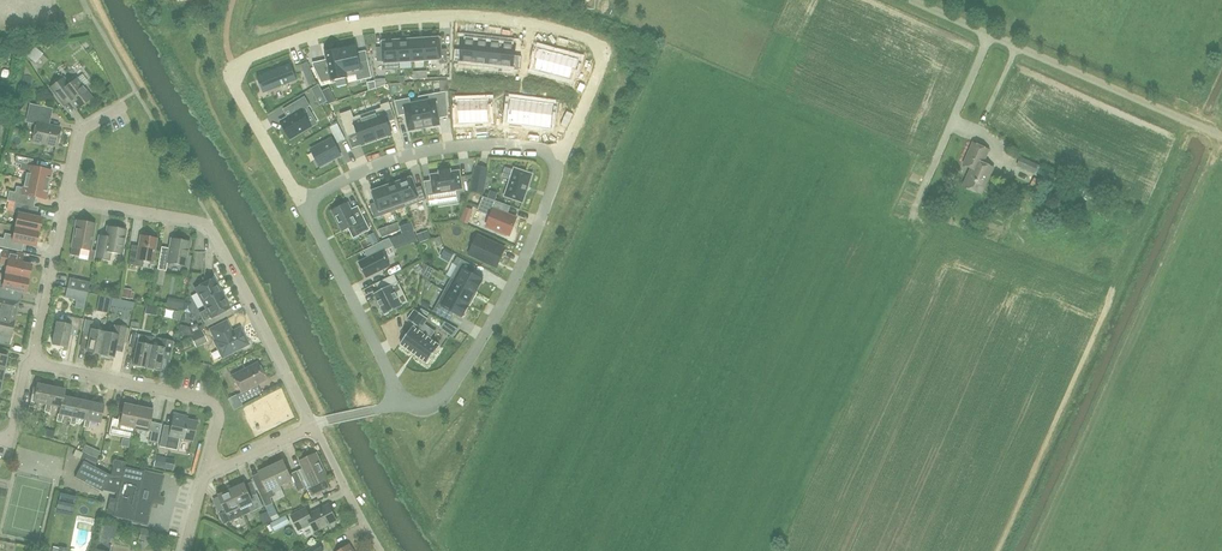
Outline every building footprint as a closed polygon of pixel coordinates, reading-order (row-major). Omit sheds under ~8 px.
[(439,38),(425,39),(426,60),(440,59),(441,64),(448,64),(447,49),(440,50),(439,38)] [(425,39),(411,40),(413,61),(426,60),(425,39)] [(474,64),(477,40),(463,39),(462,50),(455,49),(454,62),(474,64)] [(411,40),(398,41),(399,69),(400,69),(400,62),(413,61),(411,40)] [(487,65),(490,41),(477,40),(474,64),(487,65)] [(384,47),(377,48),(378,62),(385,62),(385,70),(399,69),(398,41),(383,42),(384,47)] [(500,66),(503,43),(490,41),(487,65),(500,66)] [(521,69),(522,56),(515,56),(516,44),(503,43),(500,66),(521,69)] [(356,46),(341,49),(347,77),(356,75),(357,81),(372,78),(368,60),(360,62),(356,46)] [(538,59),(535,69),(570,78),(573,68),(576,69),(577,69),(571,67),(574,59),(579,60),(579,59),(539,49),(538,48),(538,49),(539,49),(537,58),(535,58),(536,59),(538,59)] [(328,63),(314,66),(322,83),(347,77),(341,49),(326,53),(328,63)] [(525,56),(524,66),(531,67),(532,57),(525,56)] [(313,74),(308,62),(301,65),(306,77),(313,74)] [(291,63),(257,76),(264,93),(297,80),(291,63)] [(538,79),(524,77),(523,84),(537,86),(538,79)] [(91,99),(76,79),(68,85),(63,78),(50,88),(60,102),(67,96),(77,110),(91,99)] [(319,84),(320,88),(313,91),(321,105),(328,102),(319,84)] [(446,91),(419,97),(425,127),(440,124),(439,118),(437,109),(448,107),(446,91)] [(293,115),(281,122),(291,139),(311,126),(302,111),(310,106),(305,97),(288,107),(293,115)] [(425,127),(419,97),(420,103),(411,104),(410,98),(396,101),(398,116),(407,114),(410,130),(425,127)] [(512,100),(509,121),(550,127),(553,105),(512,100)] [(488,101),(459,102),(459,122),(489,121),(488,101)] [(383,108),(368,113),(377,140),(392,135),(388,122),(396,120),(389,102),(382,105),(383,108)] [(350,111),(340,114),(348,136),(358,133),(362,145),(377,140),(368,113),(353,118),(350,111)] [(45,117),(28,113),(27,122),(36,124),(32,141),(56,147),(60,129),(43,125),(45,117)] [(337,124),(330,127),(334,134),(341,131),(337,124)] [(332,139),(311,150),(320,166),(341,155),(332,139)] [(994,167),(983,163),(989,149),(973,143),(963,165),(971,168),(963,187),(982,195),(994,167)] [(51,171),(31,167),(33,160),(16,156),(15,164),(21,165),(19,171),(26,172),(25,180),(48,185),(51,171)] [(532,174),(515,168),(505,196),(523,202),(532,174)] [(433,188),(426,189),(429,206),(440,204),(439,198),(463,195),(460,171),(451,172),(451,170),(440,172),(440,174),(431,175),(433,188)] [(474,177),(471,192),(483,194),(486,180),(474,177)] [(426,200),(422,187),(417,188),(415,189),(411,178),(398,182),(407,207),(426,200)] [(1035,178),(1033,181),(1027,192),(1037,196),(1042,186),(1044,183),(1035,178)] [(45,199),(48,185),(25,180),(23,188),(16,187),(15,193),(9,191),(7,201),(15,203),(23,205),(23,204),(25,195),(45,199)] [(407,207),(398,182),(386,187),(395,211),(407,207)] [(395,211),(386,187),(373,191),(377,202),(375,203),(370,205),(375,218),(395,211)] [(510,235),(517,218),(501,212),(504,204),(483,196),(477,211),(491,216),(487,226),(510,235)] [(34,207),(23,204),(23,205),(15,203),(13,212),(18,213),(15,227),(38,232),(41,218),(32,216),(34,207)] [(343,231),(349,228),(350,230),(355,228),(359,235),(370,230),(363,216),(356,219),(348,203),(333,211),(343,231)] [(72,247),(70,255),(79,257),(80,249),(90,251),(95,224),(77,221),(72,247)] [(412,223),(400,227),(402,233),(415,229),(412,223)] [(389,226),(379,230),(383,238),(392,234),(389,226)] [(38,232),(15,227),(13,236),(5,234),(4,239),(0,238),(0,247),(18,251),(20,243),(35,246),(38,232)] [(97,241),(94,258),(102,259),(104,251),(121,254),(126,230),(108,227),(105,243),(97,241)] [(131,250),(128,265),(142,267),(143,261),(152,263),(157,239),(155,239),(155,236),(153,234),(151,233),(149,233),(147,235),(146,237),(141,236),(138,251),(131,250)] [(368,236),(373,245),(379,242),(374,233),(368,236)] [(478,237),(471,254),(496,265),(504,249),(478,237)] [(368,258),(359,263),(366,278),(376,273),(381,270),(390,266),(383,252),(394,247),(390,238),(384,241),(365,250),(368,258)] [(169,255),(160,253),(157,270),(166,271),(167,263),(185,266),(189,242),(171,239),(169,255)] [(40,250),(40,259),(53,260),(53,251),(40,250)] [(3,251),(0,263),(0,264),(7,265),(5,274),(28,279),(31,265),(17,262),(19,254),(3,251)] [(458,266),(451,279),(476,293),(477,292),(484,280),(470,272),(473,266),(458,257),(454,264),(458,266)] [(431,274),(433,269),(428,266),(425,264),(424,271),(431,274)] [(28,279),(5,274),(3,282),(0,282),(0,298),(9,300),(11,290),(25,293),(28,279)] [(385,315),(403,306),(392,285),(399,282),(395,274),(376,284),(379,291),(374,294),(385,315)] [(69,278),(67,289),(88,293),(90,282),(69,278)] [(214,278),(195,288),(206,310),(200,313),(204,321),(210,318),(211,319),(230,308),(214,278)] [(478,293),(477,292),(476,293),(451,279),(445,291),(470,305),(478,293)] [(131,294),(141,294),(141,284),(131,284),(131,294)] [(463,318),(470,305),(445,291),(433,311),(450,320),(454,313),(463,318)] [(142,305),(144,298),(121,294),(119,301),(142,305)] [(114,298),(100,295),(97,311),(111,314),(114,298)] [(7,310),(9,300),(0,298),(0,326),(13,329),(17,312),(7,310)] [(428,319),(415,310),(408,319),(415,324),(401,344),(427,363),(440,346),(430,338),(435,332),(425,324),(428,319)] [(78,333),(81,319),(67,316),(65,325),(57,323),(52,345),(67,348),(71,332),(78,333)] [(101,355),(105,333),(91,330),(93,322),(86,320),(83,334),(90,336),(86,352),(101,355)] [(216,341),(214,341),(223,357),(248,344),(240,328),(232,332),(227,322),(211,330),(216,341)] [(177,343),(206,328),(204,324),(199,326),(197,324),(189,327),(189,326),(180,325),(177,343)] [(13,329),(0,326),(0,343),(10,345),(13,329)] [(124,343),(127,329),(114,326),(112,335),(105,333),(101,355),(114,358),(117,341),(124,343)] [(147,368),(151,345),(153,337),(132,332),(132,333),(129,347),(136,348),(133,365),(147,368)] [(159,347),(151,345),(147,368),(160,370),(164,354),(170,355),(173,341),(161,339),(159,347)] [(258,363),(232,376),(241,393),(237,395),(241,403),(257,395),(253,387),(267,380),(258,363)] [(38,384),(34,402),(47,405),(45,412),(46,412),(52,387),(38,384)] [(52,387),(46,412),(50,413),(52,406),(61,408),(65,390),(52,387)] [(59,414),(57,422),(62,423),(64,416),(70,417),(73,418),(71,425),(73,425),(78,400),(64,397),(65,390),(61,408),(59,415),(59,414)] [(259,425),(269,421),(267,414),(266,415),(260,399),(251,402),(259,425)] [(78,400),(73,425),(76,426),(78,419),(81,419),(86,420),(84,428),(86,428),(91,402),(78,400)] [(135,428),(139,408),(133,406),(134,403),(126,401),(125,405),(122,420),(113,418),(110,435),(123,438),(131,439),(133,428),(135,428)] [(164,401),(163,413),(169,414),(171,402),(164,401)] [(91,402),(86,428),(89,429),(91,421),(101,423),(105,405),(91,402)] [(153,410),(139,408),(135,428),(152,432),(150,442),(158,443),(162,424),(150,422),(153,410)] [(165,425),(161,440),(160,447),(178,451),(180,438),(193,441),(197,422),(185,420),(185,417),(174,415),(172,427),(165,425)] [(81,439),(85,420),(79,419),(77,428),(67,427),(66,436),(81,439)] [(44,428),(61,433),(63,427),(45,422),(44,428)] [(42,428),(41,434),(53,438),(54,432),(42,428)] [(323,482),(329,479),(317,453),(300,461),(312,487),(308,488),(312,496),(327,490),(323,482)] [(154,466),(165,469),(167,461),(156,458),(154,466)] [(114,460),(111,474),(85,459),(76,475),(102,490),(104,488),(119,492),(113,516),(147,524),(152,501),(155,502),(156,497),(158,498),(163,477),(125,467),(126,463),(114,460)] [(284,461),(272,466),(281,486),(293,480),(298,492),(306,488),(298,471),(290,474),(284,461)] [(273,489),(281,486),(272,466),(259,472),(266,486),(259,489),(267,507),(274,504),(271,498),(276,496),(273,489)] [(245,483),(232,489),(244,516),(251,512),(264,507),(257,494),(251,497),(245,483)] [(244,516),(232,489),(220,495),(226,508),(219,511),(225,524),(232,521),(244,516)] [(61,500),(75,504),(76,496),(62,493),(61,500)] [(316,531),(337,520),(329,505),(310,515),(307,508),(292,516),(300,530),(310,525),(313,526),(316,531)] [(108,544),(109,538),(114,539),(117,525),(111,524),(102,521),(97,542),(98,542),(95,550),(110,550),(112,545),(108,544)] [(41,543),(23,539),(20,550),(21,550),(39,550),(41,543)] [(318,550),(327,550),(332,547),(327,541),(318,550)]
